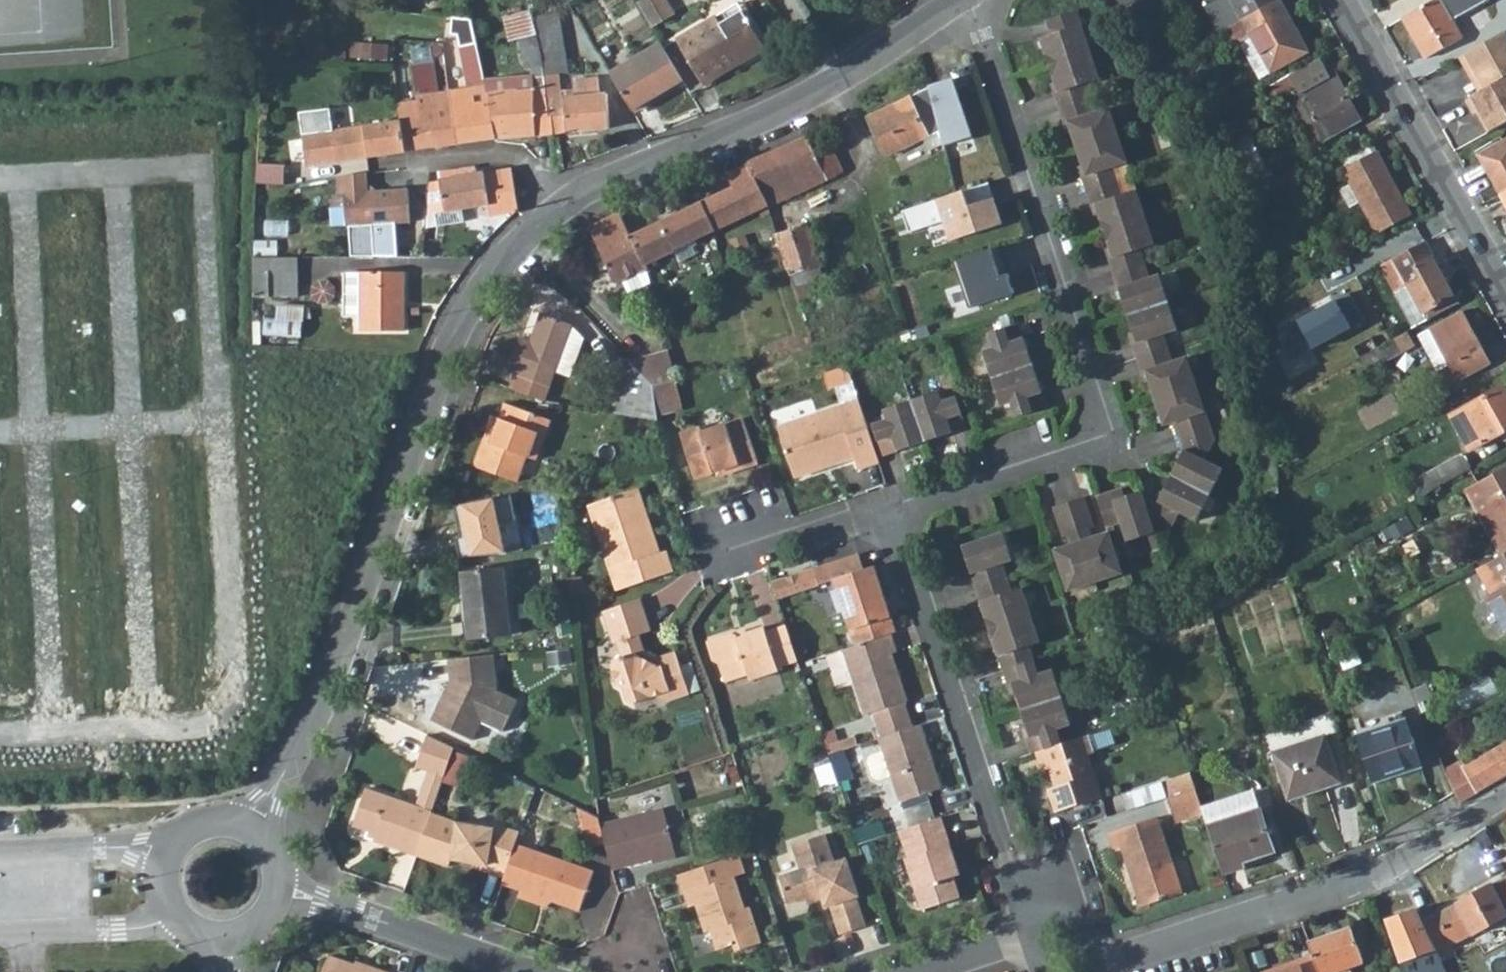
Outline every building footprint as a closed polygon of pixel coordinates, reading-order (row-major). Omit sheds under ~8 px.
[(667,0),(642,0),(637,3),(654,31),(678,18),(667,0)] [(1221,15),(1234,8),(1230,0),(1213,0),(1221,15)] [(1250,36),(1269,72),(1308,51),(1279,0),(1277,0),(1241,20),(1224,30),(1233,46),(1237,44),(1250,36)] [(1234,8),(1241,20),(1277,0),(1230,0),(1234,8)] [(1444,6),(1454,1),(1456,0),(1433,0),(1402,17),(1424,57),(1461,37),(1444,6)] [(1454,1),(1444,6),(1461,37),(1471,32),(1454,1)] [(1138,486),(1121,492),(1118,483),(1093,491),(1104,523),(1116,519),(1123,537),(1168,523),(1175,510),(1192,518),(1219,465),(1201,456),(1211,436),(1184,351),(1169,356),(1160,329),(1172,325),(1154,269),(1146,272),(1137,245),(1149,240),(1131,185),(1117,190),(1108,162),(1122,157),(1104,102),(1090,106),(1080,77),(1094,73),(1072,4),(1040,15),(1045,31),(1034,34),(1037,43),(1051,87),(1048,88),(1057,118),(1062,117),(1079,171),(1075,172),(1084,200),(1089,199),(1106,254),(1103,255),(1111,284),(1114,283),(1132,339),(1127,340),(1136,368),(1141,367),(1158,420),(1169,417),(1179,447),(1154,496),(1143,500),(1138,486)] [(544,61),(535,28),(530,10),(529,9),(505,16),(512,41),(521,39),(524,62),(529,62),(544,61)] [(722,11),(676,39),(701,80),(739,57),(742,62),(765,48),(742,9),(727,19),(722,11)] [(530,10),(535,28),(544,61),(547,98),(547,99),(562,98),(562,92),(566,92),(565,71),(570,70),(564,11),(530,10)] [(442,44),(460,46),(458,35),(450,35),(451,17),(445,17),(442,44)] [(466,78),(483,75),(471,19),(451,17),(450,35),(458,35),(460,46),(466,78)] [(1458,56),(1466,71),(1469,69),(1475,80),(1478,79),(1484,88),(1505,76),(1505,33),(1505,30),(1458,56)] [(1250,36),(1237,44),(1256,80),(1269,72),(1250,36)] [(664,48),(614,78),(636,115),(686,85),(664,48)] [(1322,56),(1293,72),(1300,85),(1328,69),(1322,56)] [(739,57),(701,80),(704,85),(742,62),(739,57)] [(547,99),(547,98),(544,61),(529,62),(531,76),(533,76),(535,91),(535,100),(547,99)] [(431,118),(435,144),(436,147),(459,144),(451,90),(448,91),(434,93),(430,65),(413,67),(419,100),(422,119),(431,118)] [(1301,95),(1313,116),(1324,139),(1360,120),(1332,67),(1328,69),(1300,85),(1296,86),(1301,95)] [(1478,92),(1484,88),(1478,79),(1475,80),(1469,69),(1466,71),(1478,92)] [(484,81),(483,75),(466,78),(468,88),(485,86),(484,81)] [(485,86),(487,95),(535,91),(533,76),(531,76),(484,81),(485,86)] [(1465,98),(1473,113),(1476,112),(1487,132),(1505,122),(1505,76),(1484,88),(1478,92),(1465,98)] [(554,135),(610,130),(607,85),(604,81),(602,81),(601,82),(597,78),(573,80),(574,96),(567,97),(567,91),(566,92),(562,92),(562,98),(547,99),(548,117),(552,118),(554,135)] [(953,81),(927,91),(941,146),(946,162),(977,152),(953,81)] [(468,88),(451,90),(459,144),(496,139),(487,95),(485,86),(468,88)] [(927,89),(866,118),(884,158),(920,141),(938,133),(927,91),(927,89)] [(535,91),(487,95),(496,139),(526,137),(554,135),(552,118),(548,117),(547,99),(535,100),(535,91)] [(1300,122),(1313,116),(1301,95),(1289,101),(1300,122)] [(419,100),(399,103),(401,121),(405,152),(436,147),(435,144),(431,118),(422,119),(419,100)] [(405,152),(401,121),(303,135),(307,167),(405,152)] [(941,146),(938,133),(920,141),(925,153),(941,146)] [(1478,154),(1500,194),(1505,190),(1505,138),(1478,154)] [(825,173),(809,141),(752,170),(754,175),(767,203),(825,173)] [(1374,154),(1368,143),(1341,157),(1347,169),(1374,154)] [(1347,169),(1343,170),(1350,183),(1339,189),(1350,209),(1360,203),(1375,232),(1410,214),(1377,152),(1374,154),(1347,169)] [(283,184),(285,165),(257,163),(256,182),(283,184)] [(488,205),(489,216),(519,212),(513,168),(496,171),(477,174),(477,169),(476,167),(460,168),(456,169),(457,178),(441,181),(446,212),(488,205)] [(346,257),(379,257),(378,225),(416,224),(416,191),(376,192),(375,172),(337,177),(337,194),(342,194),(343,227),(346,227),(346,257)] [(767,203),(754,175),(636,236),(632,238),(642,261),(646,268),(673,255),(670,251),(687,242),(767,203)] [(1005,224),(994,198),(971,206),(966,192),(905,209),(912,230),(946,220),(954,241),(1005,224)] [(590,232),(615,286),(623,282),(647,270),(646,268),(642,261),(632,238),(636,236),(627,216),(625,212),(590,230),(590,232)] [(778,238),(791,277),(820,267),(808,229),(778,238)] [(751,254),(745,234),(734,237),(739,258),(751,254)] [(1454,295),(1421,234),(1389,252),(1392,256),(1408,286),(1422,312),(1454,295)] [(687,242),(670,251),(673,255),(675,262),(692,254),(687,242)] [(425,256),(426,243),(415,244),(414,256),(425,256)] [(318,255),(302,255),(302,276),(318,276),(318,255)] [(992,255),(956,267),(971,313),(1015,299),(1008,280),(1001,281),(992,255)] [(1378,264),(1394,293),(1408,286),(1392,256),(1378,264)] [(256,299),(300,300),(302,258),(257,259),(257,275),(256,296),(256,299)] [(799,300),(828,291),(820,267),(791,277),(799,300)] [(651,285),(647,270),(623,282),(629,295),(651,285)] [(363,331),(405,331),(406,272),(364,272),(364,274),(363,314),(363,331)] [(363,314),(364,274),(350,274),(350,314),(363,314)] [(1288,344),(1296,358),(1368,321),(1352,290),(1287,325),(1294,340),(1288,344)] [(279,302),(279,316),(265,316),(265,334),(305,335),(306,303),(279,302)] [(580,332),(569,320),(538,310),(528,340),(516,336),(506,368),(517,371),(516,375),(547,384),(553,367),(566,372),(580,332)] [(1463,312),(1430,330),(1429,331),(1447,365),(1457,382),(1490,364),(1463,312)] [(1042,400),(1014,318),(981,328),(986,341),(977,344),(996,401),(1005,398),(1009,411),(1042,400)] [(1417,337),(1435,371),(1447,365),(1429,331),(1417,337)] [(1377,345),(1372,334),(1353,345),(1358,355),(1377,345)] [(1394,336),(1377,345),(1358,355),(1367,373),(1403,352),(1394,336)] [(812,337),(806,339),(808,345),(814,343),(812,337)] [(674,373),(667,345),(649,351),(657,384),(667,381),(669,381),(676,379),(674,373)] [(657,384),(649,351),(625,356),(654,385),(657,384)] [(625,356),(608,412),(659,420),(654,385),(625,356)] [(516,375),(511,390),(542,400),(547,384),(516,375)] [(669,381),(667,381),(676,413),(684,410),(676,379),(669,381)] [(657,384),(654,385),(659,420),(676,413),(667,381),(657,384)] [(878,404),(880,414),(865,419),(875,451),(962,423),(951,390),(937,395),(934,386),(878,404)] [(1503,387),(1458,411),(1477,447),(1505,431),(1505,393),(1503,387)] [(837,461),(843,459),(854,455),(857,464),(878,458),(875,451),(865,419),(858,398),(827,409),(777,426),(794,475),(819,467),(817,460),(836,454),(837,461)] [(538,458),(552,419),(505,402),(500,416),(493,414),(488,429),(495,432),(491,440),(487,439),(478,467),(518,481),(528,454),(538,458)] [(755,459),(739,415),(699,430),(698,425),(677,433),(695,478),(715,470),(716,474),(755,459)] [(817,460),(819,467),(837,461),(836,454),(817,460)] [(1462,454),(1419,478),(1427,495),(1471,471),(1462,454)] [(1480,482),(1479,482),(1505,532),(1505,468),(1480,482)] [(1505,535),(1505,532),(1479,482),(1467,489),(1495,541),(1505,535)] [(592,505),(621,588),(673,570),(666,550),(662,552),(657,554),(641,508),(646,507),(640,488),(592,505)] [(1091,525),(1081,493),(1049,504),(1059,535),(1063,534),(1066,541),(1050,547),(1064,588),(1120,569),(1106,528),(1089,534),(1086,526),(1091,525)] [(646,507),(641,508),(657,554),(662,552),(646,507)] [(1026,736),(1021,738),(1026,753),(1031,752),(1039,749),(1058,743),(1053,727),(1067,723),(1048,666),(1035,670),(1026,643),(1036,640),(1018,585),(1008,588),(999,561),(1008,557),(999,529),(957,543),(1003,682),(1008,681),(1026,736)] [(1495,541),(1503,555),(1505,553),(1505,535),(1495,541)] [(853,549),(770,574),(776,593),(827,576),(850,643),(886,631),(893,629),(869,561),(859,564),(853,549)] [(1477,569),(1491,594),(1487,597),(1505,631),(1505,553),(1503,555),(1477,569)] [(510,636),(502,570),(461,575),(468,641),(510,636)] [(584,596),(571,597),(572,605),(585,600),(584,596)] [(641,597),(604,610),(614,641),(617,640),(621,654),(613,658),(610,662),(614,678),(618,680),(622,694),(630,700),(653,692),(664,699),(686,692),(671,650),(655,656),(644,650),(639,632),(652,627),(641,597)] [(732,629),(704,638),(710,659),(717,662),(723,678),(745,671),(748,677),(777,668),(777,664),(796,657),(785,623),(765,629),(763,623),(745,629),(745,632),(734,636),(732,629)] [(734,636),(745,632),(743,625),(732,629),(734,636)] [(850,643),(837,647),(858,711),(867,709),(876,736),(909,725),(899,698),(902,697),(886,648),(891,647),(886,631),(850,643)] [(493,655),(448,660),(449,680),(429,719),(470,740),(480,720),(496,728),(513,697),(496,689),(493,655)] [(1421,767),(1404,721),(1356,736),(1372,784),(1421,767)] [(887,774),(895,799),(938,785),(917,722),(909,725),(876,736),(874,736),(879,750),(887,774)] [(422,732),(411,765),(425,770),(440,775),(451,746),(422,732)] [(1045,768),(1051,786),(1043,789),(1050,810),(1099,794),(1086,753),(1092,751),(1087,733),(1058,743),(1039,749),(1031,752),(1037,771),(1045,768)] [(1339,784),(1323,737),(1270,755),(1284,796),(1306,788),(1308,795),(1339,784)] [(1486,785),(1505,774),(1505,739),(1461,764),(1469,779),(1476,791),(1477,791),(1486,785)] [(466,753),(451,746),(440,775),(456,781),(466,753)] [(829,760),(836,782),(847,779),(837,749),(827,752),(829,760)] [(887,774),(879,750),(862,756),(870,780),(887,774)] [(829,760),(814,766),(824,796),(839,790),(836,782),(829,760)] [(1184,766),(1156,775),(1158,781),(1164,798),(1172,822),(1200,813),(1199,808),(1192,789),(1184,766)] [(425,770),(414,802),(429,808),(440,775),(425,770)] [(1469,779),(1453,789),(1459,802),(1476,791),(1469,779)] [(1118,794),(1124,811),(1164,798),(1158,781),(1118,794)] [(414,802),(362,784),(349,822),(371,830),(368,837),(413,852),(429,808),(414,802)] [(1308,795),(1306,788),(1284,796),(1286,802),(1308,795)] [(1257,811),(1249,790),(1199,808),(1200,813),(1206,828),(1257,811)] [(671,848),(661,802),(598,816),(603,837),(608,862),(647,854),(671,848)] [(584,841),(603,837),(598,816),(598,815),(576,805),(584,841)] [(438,811),(429,808),(413,852),(422,855),(438,811)] [(514,839),(517,829),(490,818),(488,822),(451,816),(438,811),(422,855),(443,862),(445,856),(479,861),(478,867),(501,875),(514,839)] [(1273,858),(1257,811),(1206,828),(1220,871),(1241,864),(1242,869),(1273,858)] [(895,829),(904,856),(900,857),(916,907),(958,894),(950,873),(957,871),(939,814),(895,829)] [(1179,891),(1155,815),(1107,831),(1113,847),(1121,845),(1140,904),(1179,891)] [(856,892),(843,854),(831,857),(823,833),(790,844),(796,864),(773,872),(782,899),(800,894),(815,890),(817,896),(819,904),(825,902),(834,930),(862,922),(852,893),(856,892)] [(544,897),(573,908),(588,866),(514,839),(501,875),(499,880),(514,886),(544,897)] [(672,853),(671,848),(647,854),(648,858),(672,853)] [(711,947),(728,942),(730,947),(758,939),(746,903),(740,905),(730,872),(741,868),(736,852),(673,872),(678,887),(684,906),(691,904),(700,930),(706,928),(711,947)] [(1391,886),(1406,941),(1429,925),(1425,909),(1432,906),(1422,867),(1391,886)] [(1437,914),(1455,947),(1505,920),(1505,879),(1437,914)] [(514,886),(512,893),(541,903),(544,897),(514,886)] [(817,896),(815,890),(800,894),(805,900),(817,896)] [(1359,964),(1348,927),(1306,942),(1311,957),(1317,971),(1336,971),(1359,964)] [(387,970),(352,957),(350,960),(325,951),(318,971),(386,971),(387,970)] [(1296,962),(1298,967),(1283,971),(1317,971),(1311,957),(1296,962)]
